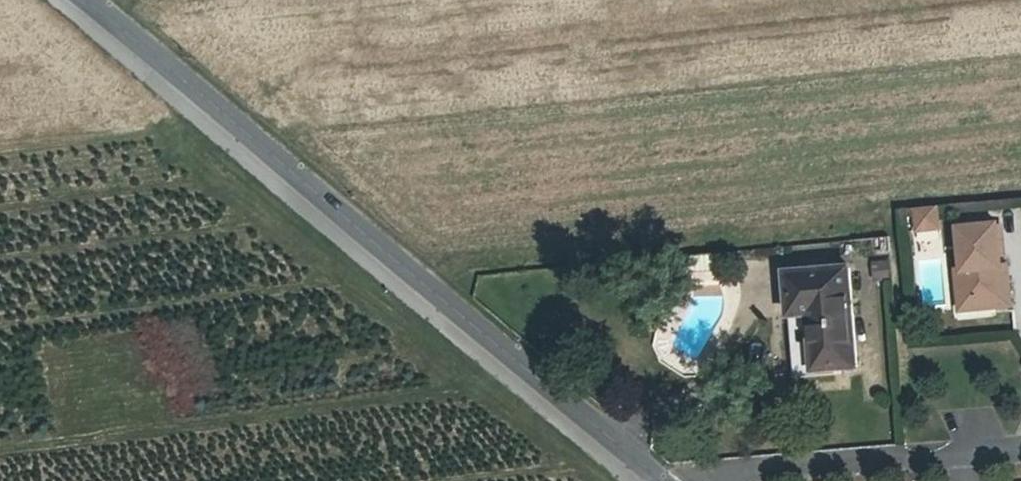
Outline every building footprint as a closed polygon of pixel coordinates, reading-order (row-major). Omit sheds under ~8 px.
[(937,208),(912,211),(914,231),(939,228),(937,208)] [(950,272),(954,303),(988,299),(989,308),(1006,306),(1002,277),(995,278),(988,225),(952,230),(957,272),(950,272)] [(717,258),(683,262),(684,273),(690,277),(714,274),(719,269),(717,258)] [(886,258),(870,260),(872,279),(888,277),(886,258)] [(847,266),(783,270),(790,377),(810,375),(810,368),(853,365),(847,266)] [(955,312),(989,308),(988,299),(954,303),(955,312)]
